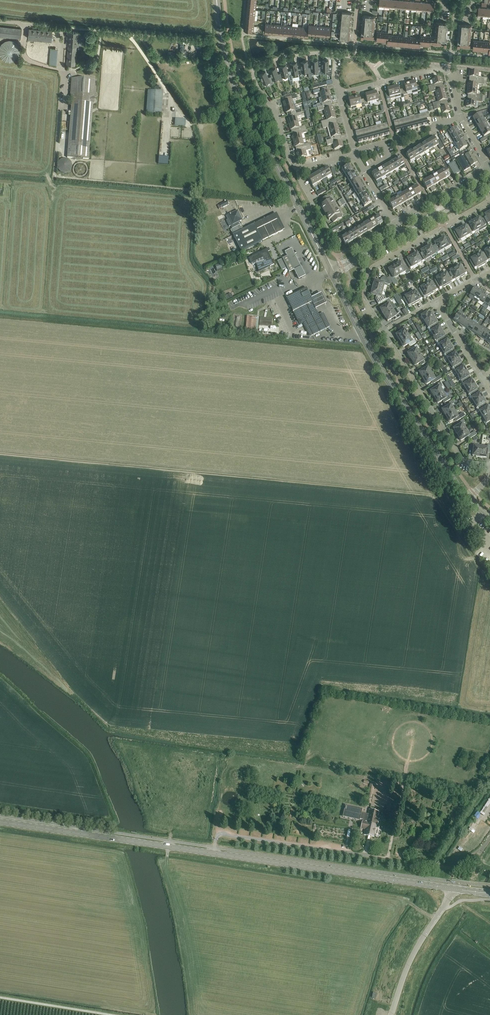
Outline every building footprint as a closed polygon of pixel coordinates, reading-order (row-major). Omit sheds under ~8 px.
[(349,40),(350,35),(352,13),(342,12),(339,40),(349,40)] [(361,38),(367,39),(367,40),(373,40),(374,35),(375,16),(364,15),(362,34),(368,34),(367,36),(361,35),(361,38)] [(433,46),(440,46),(446,46),(446,43),(440,42),(440,41),(445,42),(447,23),(436,22),(434,40),(433,46)] [(464,43),(464,44),(457,44),(457,47),(463,48),(463,49),(470,49),(470,44),(472,25),(460,24),(459,43),(464,43)] [(0,27),(0,37),(21,39),(22,29),(0,27)] [(28,39),(51,41),(52,32),(29,29),(28,39)] [(67,65),(71,65),(75,65),(76,46),(77,47),(78,32),(69,32),(68,46),(69,46),(67,65)] [(51,48),(49,65),(57,66),(58,49),(51,48)] [(313,61),(311,61),(311,67),(312,72),(312,74),(318,74),(322,74),(322,71),(322,67),(321,67),(318,67),(318,61),(317,61),(317,60),(314,60),(313,61)] [(322,60),(321,67),(322,67),(322,71),(328,71),(328,74),(328,75),(332,75),(332,73),(332,68),(332,67),(329,67),(329,61),(328,61),(327,60),(325,60),(324,60),(322,60)] [(303,62),(300,62),(301,69),(302,73),(302,76),(304,75),(305,75),(306,74),(306,73),(306,72),(308,72),(309,78),(312,77),(312,75),(312,74),(312,72),(311,67),(308,68),(307,61),(306,61),(303,61),(303,62)] [(292,64),(290,64),(291,71),(292,74),(292,75),(293,77),(299,76),(300,79),(302,79),(303,79),(302,76),(302,73),(301,69),(298,69),(297,63),(296,63),(295,62),(293,63),(292,64)] [(282,66),(279,67),(281,73),(282,77),(289,75),(290,80),(290,81),(291,85),(293,84),(294,84),(293,81),(293,78),(293,77),(292,75),(292,74),(291,71),(288,71),(286,65),(285,65),(282,65),(282,66)] [(272,70),(269,70),(271,77),(272,77),(272,79),(273,80),(279,78),(280,81),(283,80),(282,77),(281,73),(278,74),(276,68),(275,68),(272,69),(272,70)] [(469,78),(469,81),(479,82),(487,82),(487,79),(484,79),(484,78),(478,78),(479,72),(469,71),(469,77),(469,78)] [(262,74),(259,75),(263,84),(270,82),(271,84),(274,83),(273,81),(273,80),(272,79),(272,77),(271,77),(268,78),(266,72),(265,72),(264,72),(262,73),(262,74)] [(428,87),(429,90),(443,86),(442,83),(443,83),(441,77),(432,80),(433,85),(428,87)] [(67,158),(89,160),(93,104),(94,104),(95,99),(94,99),(95,81),(74,79),(72,97),(71,97),(71,102),(72,102),(67,158)] [(468,84),(468,89),(477,90),(478,85),(484,85),(487,85),(487,82),(479,82),(469,81),(469,84),(468,84)] [(415,82),(410,84),(411,90),(412,92),(412,94),(418,92),(421,91),(419,85),(416,86),(415,82)] [(405,89),(402,90),(404,95),(407,95),(407,94),(406,93),(408,93),(409,93),(409,95),(412,94),(412,92),(411,90),(410,84),(404,85),(405,89)] [(435,92),(436,97),(446,95),(444,89),(443,86),(429,90),(430,94),(435,92)] [(398,87),(393,88),(395,96),(395,98),(401,97),(401,99),(404,98),(404,96),(404,95),(402,90),(399,91),(398,87)] [(319,93),(321,98),(330,96),(329,91),(328,91),(327,88),(313,91),(314,95),(319,93)] [(388,93),(385,94),(387,100),(390,99),(390,100),(395,98),(395,96),(393,88),(387,89),(388,93)] [(468,95),(467,98),(485,100),(485,97),(482,96),(477,96),(477,90),(468,89),(467,95),(468,95)] [(161,116),(163,91),(148,90),(146,115),(161,116)] [(376,92),(371,94),(373,102),(373,104),(377,103),(376,102),(376,101),(378,101),(379,102),(382,101),(380,95),(377,96),(376,92)] [(366,99),(363,100),(365,106),(368,105),(368,104),(368,103),(370,103),(370,105),(373,104),(373,102),(371,94),(365,95),(366,99)] [(283,102),(284,108),(294,106),(292,100),(298,99),(297,95),(283,99),(284,102),(283,102)] [(433,107),(448,103),(447,100),(446,95),(436,97),(438,102),(432,104),(433,107)] [(317,105),(313,107),(314,109),(315,109),(332,105),(331,102),(332,102),(330,96),(321,98),(321,99),(319,99),(320,104),(317,105)] [(359,97),(354,98),(356,105),(356,106),(357,109),(360,108),(359,106),(361,105),(361,106),(362,109),(363,109),(365,108),(365,106),(363,100),(360,101),(359,97)] [(349,104),(346,104),(348,110),(351,109),(351,108),(353,107),(353,108),(353,109),(357,109),(356,106),(356,105),(354,98),(348,100),(349,104)] [(467,101),(466,107),(476,108),(478,108),(478,103),(479,103),(482,103),(482,102),(485,103),(485,100),(467,98),(467,101)] [(433,107),(433,108),(434,110),(437,109),(439,115),(441,114),(450,112),(449,106),(448,106),(448,103),(433,107)] [(324,110),(325,116),(335,113),(333,108),(332,108),(332,105),(315,109),(316,112),(318,111),(318,112),(324,110)] [(287,113),(287,116),(302,113),(301,109),(295,111),(294,106),(284,108),(286,114),(287,113)] [(302,113),(287,116),(288,119),(287,119),(289,125),(298,123),(297,118),(303,116),(302,115),(302,113)] [(321,122),(322,126),(336,122),(335,119),(336,119),(335,113),(325,116),(326,121),(321,122)] [(420,115),(421,121),(423,127),(428,125),(427,119),(430,118),(428,113),(420,115)] [(473,118),(476,123),(483,119),(480,114),(473,118)] [(415,116),(416,122),(418,128),(423,127),(421,121),(420,115),(415,116)] [(483,119),(476,123),(478,128),(479,127),(486,123),(489,122),(486,117),(483,119)] [(405,119),(407,131),(413,129),(410,118),(405,119)] [(399,120),(402,132),(407,131),(405,119),(399,120)] [(396,134),(402,132),(399,120),(393,122),(396,134)] [(328,128),(330,133),(339,130),(338,125),(337,125),(336,122),(322,126),(323,129),(328,128)] [(291,130),(292,133),(306,130),(305,126),(300,128),(298,123),(289,125),(290,131),(291,130)] [(478,128),(481,132),(489,128),(486,123),(479,127),(478,128)] [(382,125),(385,137),(390,135),(387,124),(382,125)] [(376,127),(380,138),(385,137),(382,125),(376,127)] [(371,128),(374,139),(380,138),(376,127),(371,128)] [(366,129),(369,141),(374,139),(371,128),(366,129)] [(446,134),(449,139),(459,133),(456,128),(446,134)] [(484,137),(489,134),(489,130),(489,128),(481,132),(484,137)] [(361,131),(364,142),(369,141),(366,129),(361,131)] [(292,137),(293,142),(303,140),(301,134),(307,133),(306,130),(292,133),(293,136),(292,137)] [(325,139),(326,143),(341,139),(340,136),(339,130),(330,133),(331,138),(325,139)] [(358,144),(364,142),(361,131),(355,132),(358,144)] [(459,133),(449,139),(452,143),(454,142),(462,138),(459,133)] [(429,140),(434,148),(438,145),(434,138),(429,140)] [(454,142),(457,147),(464,142),(462,138),(454,142)] [(337,140),(326,143),(327,146),(333,144),(333,145),(334,150),(344,147),(342,142),(341,142),(341,139),(337,140)] [(295,147),(296,150),(311,147),(310,143),(304,145),(303,140),(293,142),(295,148),(295,147)] [(425,143),(429,151),(431,153),(435,150),(434,148),(429,140),(425,143)] [(467,147),(464,142),(457,147),(460,152),(467,147)] [(420,146),(424,153),(429,151),(425,143),(420,146)] [(415,149),(420,156),(424,153),(420,146),(415,149)] [(305,148),(296,150),(297,153),(296,154),(298,159),(307,157),(310,156),(308,151),(311,150),(311,147),(305,148)] [(411,151),(415,159),(417,161),(421,158),(420,156),(415,149),(411,151)] [(410,162),(415,159),(411,151),(406,154),(410,162)] [(471,152),(465,155),(471,166),(477,163),(471,152)] [(463,156),(457,160),(464,172),(470,168),(463,156)] [(395,160),(400,168),(404,165),(400,158),(395,160)] [(391,163),(395,171),(400,168),(395,160),(391,163)] [(454,162),(448,165),(454,176),(460,173),(454,162)] [(386,166),(390,173),(395,171),(391,163),(386,166)] [(342,170),(345,175),(352,170),(350,165),(342,170)] [(381,169),(386,176),(390,173),(386,166),(381,169)] [(322,170),(327,178),(331,175),(327,168),(322,170)] [(441,171),(446,179),(448,177),(451,181),(453,180),(451,176),(446,168),(441,171)] [(376,171),(381,179),(386,176),(381,169),(376,171)] [(318,173),(322,181),(327,178),(322,170),(318,173)] [(346,177),(344,178),(344,179),(345,181),(348,179),(355,175),(352,170),(347,174),(345,175),(346,177)] [(376,182),(381,179),(376,171),(372,174),(376,182)] [(437,174),(443,186),(445,184),(443,181),(446,179),(441,171),(437,174)] [(313,176),(317,183),(322,181),(318,173),(313,176)] [(432,177),(437,184),(439,183),(441,187),(443,186),(437,174),(432,177)] [(355,175),(348,179),(350,184),(358,179),(355,175)] [(308,179),(312,186),(317,183),(313,176),(308,179)] [(427,180),(434,191),(436,190),(434,186),(437,184),(432,177),(427,180)] [(350,184),(353,189),(361,184),(358,179),(350,184)] [(432,192),(434,191),(427,180),(422,182),(427,190),(430,188),(432,192)] [(361,184),(353,189),(356,193),(363,189),(361,184)] [(412,189),(419,200),(421,199),(418,195),(421,193),(417,186),(412,189)] [(357,199),(358,198),(366,193),(363,189),(356,193),(354,194),(357,199)] [(407,191),(412,199),(414,198),(416,201),(419,200),(412,189),(407,191)] [(403,194),(409,206),(411,204),(409,201),(412,199),(407,191),(403,194)] [(366,193),(358,198),(361,202),(369,198),(366,193)] [(398,197),(402,204),(405,203),(407,207),(409,206),(403,194),(398,197)] [(321,206),(323,211),(329,220),(331,219),(333,223),(342,218),(340,214),(331,200),(329,196),(320,201),(323,205),(321,206)] [(393,200),(400,211),(402,210),(400,206),(402,204),(398,197),(393,200)] [(372,203),(369,198),(361,202),(364,207),(372,203)] [(340,208),(346,204),(343,199),(337,202),(340,208)] [(398,212),(400,211),(393,200),(388,203),(393,210),(396,208),(398,212)] [(263,241),(271,237),(283,231),(277,220),(274,215),(254,225),(254,224),(244,230),(240,222),(243,221),(238,211),(226,216),(228,220),(226,221),(229,227),(231,226),(232,229),(231,230),(233,235),(241,252),(263,241)] [(374,219),(378,226),(383,223),(378,216),(374,219)] [(473,220),(479,230),(480,231),(487,227),(481,217),(477,219),(477,218),(473,220)] [(369,221),(373,229),(378,226),(374,219),(369,221)] [(467,225),(473,235),(475,233),(479,230),(473,220),(470,222),(471,223),(467,225)] [(364,224),(369,232),(373,229),(369,221),(364,224)] [(360,227),(364,234),(369,232),(364,224),(360,227)] [(460,228),(466,238),(470,235),(471,236),(473,235),(467,225),(464,227),(463,226),(460,228)] [(355,230),(359,237),(364,234),(360,227),(355,230)] [(461,241),(466,238),(460,228),(456,230),(457,231),(454,233),(458,241),(459,242),(461,241)] [(345,235),(350,243),(355,240),(350,232),(349,230),(344,233),(345,235)] [(350,232),(355,240),(359,237),(355,230),(350,232)] [(345,246),(350,243),(345,235),(341,238),(340,236),(337,238),(340,243),(343,242),(345,246)] [(439,240),(445,250),(449,247),(450,248),(452,247),(451,246),(446,237),(445,238),(445,237),(442,239),(442,238),(439,240)] [(433,245),(438,254),(440,253),(445,250),(439,240),(435,242),(436,243),(433,245)] [(425,247),(431,258),(432,259),(437,257),(436,255),(438,254),(433,245),(429,247),(428,246),(425,247)] [(419,253),(425,262),(426,261),(426,260),(431,258),(425,247),(422,249),(423,251),(419,253)] [(282,259),(287,269),(289,273),(295,270),(300,267),(291,249),(285,252),(287,257),(282,259)] [(266,250),(249,259),(252,264),(253,265),(256,264),(259,272),(259,273),(270,267),(274,265),(268,253),(266,250)] [(476,256),(482,266),(485,265),(484,263),(486,262),(487,263),(489,262),(483,252),(476,256)] [(412,255),(417,265),(422,263),(425,262),(419,253),(416,255),(415,253),(412,255)] [(413,268),(417,265),(412,255),(408,257),(409,258),(405,260),(410,268),(411,270),(413,268)] [(479,268),(482,266),(476,256),(470,259),(471,260),(469,261),(474,269),(475,270),(477,269),(476,268),(478,267),(479,268)] [(278,261),(282,271),(287,269),(282,259),(278,261)] [(395,266),(400,276),(405,273),(406,275),(410,273),(407,267),(404,269),(401,263),(398,265),(398,264),(395,266)] [(455,268),(460,279),(464,277),(463,275),(465,274),(465,275),(467,274),(466,273),(467,273),(462,265),(461,266),(460,265),(455,268)] [(395,279),(400,276),(395,266),(391,268),(392,268),(389,270),(392,276),(389,277),(393,283),(394,286),(398,284),(395,279)] [(300,267),(295,270),(299,279),(305,276),(300,267)] [(448,272),(453,282),(456,281),(455,280),(456,279),(457,280),(460,279),(455,268),(448,272)] [(441,276),(447,286),(450,284),(450,283),(451,282),(452,283),(453,282),(448,272),(441,276)] [(373,284),(373,288),(379,289),(383,290),(386,291),(387,287),(390,285),(393,283),(389,277),(387,279),(385,276),(381,279),(382,281),(381,283),(380,282),(375,281),(374,284),(373,284)] [(444,288),(447,286),(441,276),(435,279),(436,280),(435,281),(439,289),(440,289),(440,290),(442,289),(441,288),(443,287),(444,288)] [(426,285),(431,295),(435,293),(434,292),(435,291),(436,292),(438,291),(437,290),(438,290),(433,282),(431,282),(426,285)] [(428,297),(431,295),(426,285),(420,288),(420,289),(419,289),(424,298),(424,299),(426,298),(426,297),(427,296),(428,297)] [(310,337),(321,332),(330,327),(323,313),(319,316),(316,309),(313,302),(314,302),(312,298),(307,288),(286,298),(300,325),(303,324),(310,337)] [(384,296),(386,291),(373,288),(372,291),(371,295),(378,296),(377,298),(375,299),(378,304),(386,299),(384,296)] [(470,295),(470,296),(469,297),(470,298),(473,300),(474,299),(479,291),(474,288),(473,288),(472,288),(472,289),(472,290),(473,291),(470,295)] [(410,294),(416,304),(419,302),(418,301),(420,300),(420,301),(422,300),(422,299),(417,290),(416,291),(415,291),(410,294)] [(479,291),(474,299),(473,300),(477,303),(479,301),(479,302),(479,301),(484,294),(479,291)] [(321,293),(312,298),(314,302),(313,302),(316,309),(327,304),(321,293)] [(412,306),(416,304),(410,294),(404,297),(405,297),(403,298),(408,307),(409,308),(411,307),(410,305),(412,305),(412,306)] [(479,301),(479,302),(483,304),(488,297),(484,294),(479,301)] [(385,307),(380,310),(382,312),(382,313),(384,316),(393,310),(396,308),(392,303),(391,303),(390,300),(389,299),(383,303),(385,307)] [(393,310),(384,316),(385,319),(386,319),(388,321),(392,319),(393,318),(395,320),(400,317),(398,314),(399,313),(396,308),(393,310)] [(457,323),(458,324),(459,322),(463,317),(465,314),(460,311),(455,317),(454,317),(453,317),(453,318),(452,319),(453,320),(457,324),(457,323)] [(422,319),(425,324),(435,318),(433,314),(432,315),(430,312),(421,317),(422,317),(421,318),(422,319)] [(459,322),(458,324),(460,325),(460,326),(462,328),(467,319),(463,317),(459,322)] [(272,327),(273,319),(260,318),(260,326),(272,327)] [(427,329),(429,331),(438,325),(436,322),(437,321),(435,318),(425,324),(428,329),(427,329)] [(467,319),(462,328),(465,329),(465,328),(467,330),(468,328),(472,322),(467,319)] [(468,328),(467,330),(469,331),(471,333),(476,325),(478,323),(473,320),(472,322),(468,328)] [(430,332),(433,337),(443,331),(441,328),(440,329),(438,325),(429,331),(430,333),(430,332)] [(476,325),(471,333),(474,335),(474,334),(476,336),(477,334),(481,328),(476,325)] [(399,340),(400,341),(409,336),(406,331),(408,330),(406,326),(400,329),(402,332),(396,335),(397,336),(396,336),(398,340),(399,340)] [(477,334),(476,336),(478,337),(480,339),(487,329),(482,326),(481,328),(477,334)] [(480,339),(483,340),(485,341),(489,334),(489,331),(487,329),(480,339)] [(436,342),(437,344),(446,338),(444,335),(445,334),(443,331),(433,337),(436,342)] [(412,341),(409,336),(400,341),(401,343),(400,343),(403,347),(404,347),(409,344),(411,347),(416,343),(414,340),(412,341)] [(438,346),(441,350),(451,344),(449,341),(448,342),(446,338),(437,344),(438,346)] [(444,355),(445,357),(454,352),(452,348),(453,348),(451,344),(441,350),(444,355)] [(410,359),(412,360),(421,355),(417,349),(419,348),(417,345),(412,348),(413,351),(408,354),(408,355),(410,359)] [(446,359),(449,364),(459,358),(457,354),(456,355),(454,352),(445,357),(446,359)] [(424,360),(421,355),(412,360),(412,362),(414,366),(415,366),(421,363),(422,365),(431,360),(429,357),(424,360)] [(452,369),(453,371),(462,365),(460,362),(461,361),(459,358),(449,364),(452,369)] [(422,377),(423,379),(432,373),(429,368),(431,367),(429,364),(423,367),(425,369),(419,373),(420,373),(419,374),(421,378),(422,377)] [(455,372),(457,377),(468,371),(466,368),(464,368),(462,365),(453,371),(454,373),(455,372)] [(460,382),(461,384),(470,378),(468,375),(470,374),(468,371),(457,377),(460,382)] [(435,379),(432,373),(423,379),(424,380),(423,381),(426,385),(426,384),(427,385),(432,381),(434,384),(442,379),(440,376),(435,379)] [(463,386),(466,390),(476,384),(474,381),(472,382),(470,378),(461,384),(462,386),(463,386)] [(433,396),(434,398),(443,392),(444,392),(445,391),(442,387),(442,386),(440,382),(435,386),(436,388),(431,392),(430,392),(433,396)] [(468,395),(469,397),(478,392),(476,388),(478,387),(476,384),(466,390),(468,395)] [(447,397),(444,392),(443,392),(434,398),(435,399),(435,400),(437,403),(438,403),(438,404),(444,400),(445,403),(451,400),(449,396),(447,397)] [(471,399),(474,404),(484,397),(482,394),(481,395),(478,392),(469,397),(470,399),(471,399)] [(476,409),(477,411),(479,410),(487,405),(484,402),(486,401),(484,397),(474,404),(477,408),(476,409)] [(445,415),(446,416),(455,411),(452,406),(454,404),(452,401),(446,404),(448,407),(442,410),(443,411),(442,411),(444,415),(445,415)] [(482,417),(489,412),(489,407),(489,408),(487,405),(479,410),(477,411),(478,413),(479,412),(482,417)] [(458,416),(455,411),(446,416),(447,418),(446,418),(449,422),(450,422),(455,419),(457,422),(465,416),(463,413),(458,416)] [(489,421),(489,412),(482,417),(485,422),(484,422),(486,426),(488,425),(487,423),(489,421)] [(456,434),(457,435),(466,430),(463,424),(465,423),(463,420),(458,423),(459,426),(454,429),(454,430),(453,430),(456,434)] [(470,435),(466,430),(457,435),(458,437),(460,441),(461,441),(467,438),(468,440),(477,435),(475,432),(470,435)] [(476,457),(479,458),(480,457),(481,447),(475,446),(475,444),(471,443),(471,449),(474,450),(473,456),(476,457)] [(479,458),(483,458),(487,458),(487,452),(489,452),(489,446),(487,445),(487,448),(481,447),(480,457),(479,458)] [(435,528),(427,534),(429,538),(438,532),(435,528)] [(438,532),(429,538),(432,541),(440,535),(438,532)] [(432,541),(434,545),(443,539),(440,535),(432,541)] [(451,559),(443,565),(445,568),(446,568),(453,562),(451,559)] [(453,562),(446,568),(448,571),(455,565),(453,562)] [(455,565),(448,571),(450,574),(457,568),(455,565)] [(450,574),(449,574),(452,577),(460,572),(457,568),(450,574)] [(370,782),(367,802),(370,803),(373,786),(376,787),(376,783),(374,783),(370,782)] [(345,805),(343,817),(349,819),(361,822),(362,820),(363,820),(363,822),(376,825),(377,825),(378,825),(379,821),(377,820),(379,813),(370,811),(369,815),(363,814),(361,813),(362,811),(362,809),(345,805)] [(374,837),(376,825),(363,822),(361,829),(366,830),(364,835),(374,837)]
